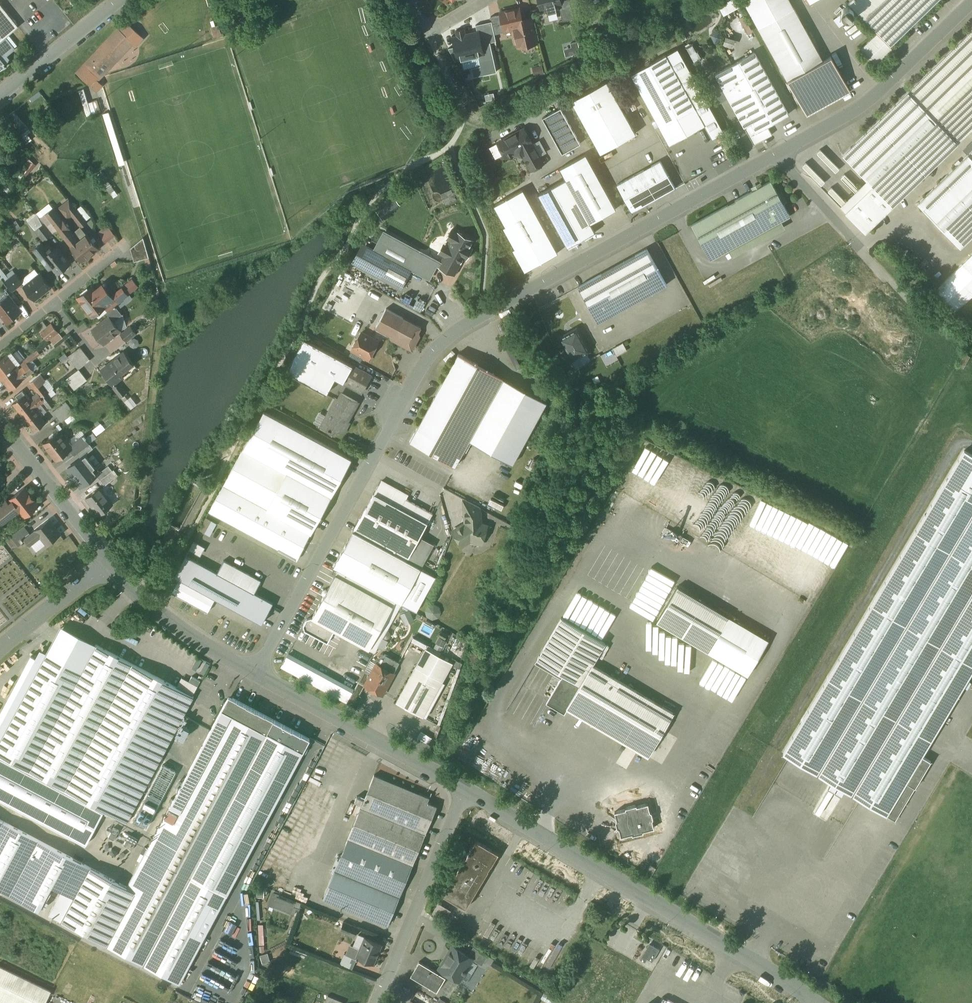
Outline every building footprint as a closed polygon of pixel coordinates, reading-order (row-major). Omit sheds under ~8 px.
[(541,8),(538,9),(542,27),(544,27),(544,25),(552,23),(548,7),(561,4),(560,0),(539,0),(541,8)] [(572,8),(579,7),(577,0),(570,0),(572,8)] [(742,7),(739,0),(729,0),(722,3),(727,14),(742,7)] [(851,93),(831,57),(823,61),(788,0),(751,0),(746,3),(810,116),(851,93)] [(849,3),(878,33),(890,46),(938,0),(852,0),(849,3)] [(5,38),(19,27),(0,4),(0,42),(5,38)] [(570,5),(561,7),(565,24),(563,24),(566,38),(577,36),(570,5)] [(847,7),(845,7),(844,8),(843,9),(843,10),(842,11),(842,12),(842,13),(842,15),(843,16),(844,18),(845,19),(846,19),(848,19),(850,19),(852,18),(852,17),(853,16),(854,15),(854,14),(854,13),(854,11),(854,10),(853,9),(852,8),(851,7),(849,7),(847,7)] [(507,10),(502,12),(500,12),(501,14),(505,32),(515,30),(514,27),(523,25),(522,21),(519,8),(507,11),(507,10)] [(501,14),(491,17),(495,34),(505,32),(501,14)] [(532,19),(522,21),(523,25),(514,27),(515,30),(516,34),(514,36),(516,44),(521,47),(538,43),(532,19)] [(476,28),(469,30),(462,32),(466,51),(488,46),(484,27),(477,29),(476,28)] [(118,29),(91,58),(92,59),(86,65),(99,78),(115,62),(111,58),(129,39),(118,29)] [(843,155),(873,186),(846,212),(865,232),(971,129),(971,130),(971,31),(843,155)] [(878,33),(860,50),(877,67),(894,51),(890,46),(878,33)] [(0,42),(0,70),(1,70),(4,69),(8,66),(7,65),(6,66),(5,64),(9,60),(6,56),(15,50),(5,38),(0,42)] [(129,39),(111,58),(115,62),(99,78),(86,65),(77,73),(95,90),(101,85),(98,82),(134,43),(129,39)] [(580,41),(565,45),(568,57),(583,53),(580,41)] [(497,47),(488,48),(492,66),(500,64),(497,47)] [(724,133),(678,48),(631,74),(670,144),(704,125),(712,139),(724,133)] [(755,52),(733,64),(749,93),(731,103),(744,126),(751,123),(756,132),(768,126),(789,114),(755,52)] [(749,93),(733,64),(715,74),(721,85),(725,92),(728,97),(731,103),(749,93)] [(607,81),(572,100),(601,153),(636,134),(607,81)] [(721,85),(715,89),(712,84),(708,87),(717,103),(728,97),(725,92),(721,85)] [(88,116),(101,112),(97,100),(90,102),(85,89),(80,90),(88,116)] [(561,108),(542,118),(562,154),(581,144),(561,108)] [(34,136),(17,110),(6,117),(21,139),(21,140),(24,143),(34,136)] [(756,132),(751,123),(744,126),(754,145),(772,135),(768,126),(756,132)] [(543,163),(524,128),(498,143),(506,158),(516,152),(516,153),(522,155),(522,154),(531,170),(543,163)] [(918,204),(960,247),(971,236),(971,152),(918,204)] [(560,170),(566,179),(591,224),(616,211),(585,156),(560,170)] [(29,157),(25,161),(27,164),(23,168),(29,173),(37,164),(29,157)] [(661,161),(617,185),(632,212),(676,188),(661,161)] [(591,224),(566,179),(539,194),(568,247),(595,232),(591,224)] [(771,181),(709,215),(728,250),(790,216),(771,181)] [(524,273),(557,254),(523,192),(494,207),(505,227),(503,228),(515,250),(512,251),(524,273)] [(395,199),(378,212),(382,217),(399,204),(395,199)] [(70,201),(61,209),(68,218),(72,215),(71,214),(76,209),(70,201)] [(87,223),(76,209),(71,214),(72,215),(81,227),(87,223)] [(62,219),(55,210),(48,216),(47,216),(57,229),(68,242),(65,238),(72,232),(71,230),(62,219)] [(57,229),(47,216),(48,216),(47,214),(41,218),(52,233),(57,229)] [(110,223),(99,231),(107,242),(118,234),(110,223)] [(452,241),(448,247),(444,244),(440,253),(446,256),(440,267),(454,275),(463,257),(466,259),(472,249),(469,247),(472,241),(458,233),(452,230),(447,238),(452,241)] [(87,235),(79,241),(72,232),(65,238),(68,242),(72,247),(71,247),(83,261),(84,260),(87,261),(90,258),(90,255),(98,249),(87,235)] [(421,252),(385,233),(375,250),(411,270),(419,274),(422,270),(426,263),(436,269),(438,266),(437,265),(436,267),(418,257),(421,252)] [(143,238),(131,248),(135,262),(149,257),(143,238)] [(70,264),(57,246),(53,249),(49,244),(47,244),(37,252),(50,268),(52,266),(58,274),(70,264)] [(363,244),(354,262),(365,268),(375,250),(363,244)] [(647,249),(578,287),(598,323),(667,285),(647,249)] [(411,270),(375,250),(365,268),(401,288),(411,270)] [(936,290),(957,312),(971,297),(971,256),(936,290)] [(16,273),(6,281),(13,290),(23,282),(16,273)] [(40,274),(25,286),(35,299),(51,287),(40,274)] [(327,309),(352,321),(366,294),(345,284),(339,296),(334,294),(327,309)] [(96,290),(93,286),(78,298),(92,316),(105,306),(108,310),(128,294),(122,288),(111,296),(102,285),(96,290)] [(0,303),(0,319),(2,322),(5,320),(7,322),(21,311),(9,296),(2,302),(0,303)] [(110,317),(94,329),(93,329),(104,343),(105,343),(121,330),(114,321),(122,314),(116,306),(106,313),(110,317)] [(422,328),(386,308),(376,328),(408,345),(413,343),(422,328)] [(840,311),(830,321),(835,325),(844,315),(840,311)] [(52,323),(41,332),(48,341),(59,332),(52,323)] [(131,327),(122,334),(127,340),(136,333),(131,327)] [(577,329),(559,338),(572,361),(590,351),(577,329)] [(378,342),(362,333),(357,341),(355,342),(353,346),(353,348),(353,350),(362,355),(363,357),(367,359),(371,358),(373,354),(372,352),(378,342)] [(352,367),(303,341),(286,373),(327,394),(335,379),(344,383),(352,367)] [(31,354),(21,363),(23,366),(27,363),(40,353),(37,350),(31,354)] [(7,354),(0,359),(0,377),(1,378),(2,377),(20,363),(11,351),(7,354)] [(124,352),(101,370),(110,381),(111,382),(117,377),(119,380),(124,376),(122,373),(134,364),(134,365),(135,365),(124,352)] [(86,354),(74,363),(79,369),(90,360),(86,354)] [(459,354),(415,433),(410,442),(455,467),(460,458),(504,379),(459,354)] [(970,357),(965,354),(959,365),(964,368),(970,357)] [(20,363),(2,377),(11,388),(33,371),(27,363),(23,366),(21,363),(20,363)] [(372,375),(353,365),(352,367),(344,383),(362,393),(372,375)] [(79,369),(67,379),(75,389),(87,380),(79,369)] [(49,393),(41,383),(45,380),(41,375),(31,383),(38,392),(38,393),(42,398),(48,393),(49,393)] [(508,377),(473,440),(518,463),(552,399),(508,377)] [(126,393),(116,381),(111,385),(121,397),(126,393)] [(59,385),(53,389),(56,393),(62,389),(59,385)] [(30,401),(22,391),(16,396),(19,399),(13,404),(21,414),(42,398),(38,393),(38,392),(32,397),(33,398),(30,401)] [(51,397),(48,393),(42,398),(44,402),(50,409),(59,401),(54,395),(51,397)] [(358,402),(342,394),(339,400),(337,399),(322,427),(335,434),(337,429),(344,433),(349,423),(347,422),(351,415),(358,402)] [(133,396),(126,399),(131,408),(138,404),(133,396)] [(42,398),(21,414),(35,432),(47,422),(36,408),(44,402),(42,398)] [(61,410),(50,419),(54,424),(65,415),(61,410)] [(352,459),(264,411),(244,449),(332,497),(352,459)] [(127,419),(132,426),(140,420),(135,413),(127,419)] [(93,429),(97,435),(106,429),(102,423),(93,429)] [(58,432),(44,443),(57,461),(63,457),(71,450),(58,432)] [(94,442),(82,451),(87,458),(106,443),(100,435),(93,440),(94,442)] [(332,497),(244,449),(223,486),(311,534),(312,533),(315,535),(325,517),(321,515),(332,497)] [(71,450),(63,457),(66,462),(76,454),(71,450)] [(783,754),(895,821),(931,761),(922,756),(971,673),(971,455),(964,451),(783,754)] [(82,457),(64,470),(77,486),(84,481),(90,475),(82,465),(86,462),(82,457)] [(98,468),(90,475),(84,481),(89,489),(101,480),(104,477),(98,468)] [(104,477),(101,480),(105,486),(118,475),(114,470),(104,477)] [(311,534),(223,486),(209,512),(297,560),(311,534)] [(113,505),(100,487),(86,498),(95,509),(95,510),(98,514),(99,514),(100,515),(113,505)] [(11,499),(11,502),(8,502),(6,513),(0,517),(0,520),(2,523),(13,515),(20,510),(21,512),(25,516),(38,506),(34,501),(34,500),(29,494),(24,488),(11,499)] [(400,510),(374,496),(354,532),(407,561),(433,514),(406,499),(400,510)] [(0,501),(0,517),(6,513),(8,502),(4,497),(0,501)] [(471,503),(465,513),(466,513),(464,516),(470,519),(470,522),(462,527),(461,527),(453,532),(462,546),(471,540),(483,544),(485,535),(488,536),(491,527),(482,524),(481,509),(471,503)] [(213,535),(218,521),(207,517),(201,530),(213,535)] [(49,520),(36,530),(25,539),(30,546),(41,537),(47,545),(61,535),(49,520)] [(24,526),(11,537),(18,546),(23,542),(21,539),(29,532),(24,526)] [(407,561),(354,532),(334,567),(339,570),(396,601),(402,604),(421,569),(407,561)] [(191,549),(203,554),(207,546),(195,541),(191,549)] [(217,573),(186,556),(175,576),(180,579),(180,578),(183,574),(189,577),(187,582),(216,598),(262,624),(273,604),(255,593),(217,573)] [(261,581),(224,561),(217,573),(255,593),(261,581)] [(660,616),(679,583),(655,568),(636,601),(660,616)] [(421,569),(402,604),(416,612),(435,577),(421,569)] [(396,601),(339,570),(312,618),(312,619),(335,631),(369,650),(396,601)] [(180,578),(180,579),(172,593),(208,612),(216,598),(187,582),(180,578)] [(677,589),(657,623),(749,677),(769,642),(677,589)] [(396,601),(369,650),(375,653),(402,604),(396,601)] [(432,602),(425,613),(437,620),(444,608),(432,602)] [(335,631),(312,619),(312,618),(307,620),(303,626),(305,631),(328,644),(335,631)] [(674,713),(593,665),(606,643),(562,618),(537,660),(563,675),(546,704),(565,715),(568,710),(648,757),(658,740),(659,740),(664,730),(674,713)] [(77,680),(29,770),(64,789),(131,663),(96,645),(77,680)] [(453,663),(426,648),(416,666),(443,681),(453,663)] [(354,689),(289,653),(281,667),(347,703),(354,689)] [(383,653),(377,664),(371,674),(365,685),(383,695),(394,673),(400,663),(383,653)] [(29,770),(77,680),(41,661),(0,739),(0,755),(29,770)] [(131,663),(64,789),(127,823),(194,697),(131,663)] [(416,666),(397,702),(423,717),(443,681),(416,666)] [(371,674),(365,671),(359,682),(365,685),(371,674)] [(200,681),(192,677),(189,682),(198,686),(200,681)] [(359,682),(347,703),(357,709),(363,699),(362,696),(360,695),(365,685),(359,682)] [(274,720),(229,696),(222,710),(267,734),(274,720)] [(267,734),(222,710),(212,729),(221,734),(257,753),(267,734)] [(212,729),(188,773),(198,778),(221,734),(212,729)] [(432,738),(421,732),(417,738),(429,744),(432,738)] [(257,753),(221,734),(198,778),(188,773),(165,818),(210,842),(257,753)] [(185,889),(220,908),(304,753),(267,734),(257,753),(210,842),(185,889)] [(716,760),(711,768),(716,770),(733,743),(728,740),(716,760)] [(430,798),(375,775),(361,807),(426,834),(437,806),(428,802),(430,798)] [(144,804),(137,816),(141,818),(148,806),(144,804)] [(637,806),(626,809),(626,810),(615,813),(617,821),(619,822),(620,828),(619,829),(621,837),(632,835),(633,836),(644,833),(643,832),(654,829),(652,821),(651,820),(649,814),(650,812),(648,804),(637,807),(637,806)] [(426,834),(361,807),(348,839),(413,865),(426,834)] [(210,842),(165,818),(128,887),(118,906),(120,907),(163,930),(185,889),(210,842)] [(74,897),(90,867),(0,820),(0,887),(42,909),(54,886),(62,891),(74,897)] [(114,828),(109,838),(114,840),(119,831),(114,828)] [(138,840),(130,835),(124,846),(132,850),(138,840)] [(413,865),(348,839),(336,870),(400,896),(413,865)] [(476,840),(443,895),(466,909),(499,854),(476,840)] [(106,843),(95,864),(116,876),(118,872),(117,872),(126,854),(123,853),(106,843)] [(656,869),(651,866),(646,874),(651,877),(656,869)] [(128,887),(90,867),(74,897),(62,891),(49,915),(108,946),(117,930),(109,926),(120,907),(118,906),(128,887)] [(262,876),(286,883),(288,876),(264,869),(262,876)] [(336,870),(335,870),(323,899),(388,926),(400,896),(336,870)] [(185,889),(163,930),(120,907),(109,926),(117,930),(108,946),(180,984),(220,908),(185,889)] [(273,895),(269,906),(296,915),(300,904),(273,895)] [(449,916),(436,908),(432,914),(445,921),(449,916)] [(358,929),(343,923),(340,931),(355,937),(358,929)] [(382,945),(366,938),(360,950),(351,946),(347,955),(347,956),(357,960),(358,958),(373,965),(382,945)] [(652,945),(648,946),(640,960),(645,963),(648,959),(653,962),(660,950),(652,945)] [(488,956),(474,947),(468,956),(473,959),(473,960),(482,966),(488,956)] [(468,956),(454,948),(446,961),(445,961),(440,969),(460,981),(473,960),(473,959),(468,956)] [(357,960),(347,956),(347,955),(344,954),(342,961),(354,966),(357,960)] [(446,978),(419,963),(411,977),(437,993),(446,978)] [(0,967),(0,1001),(5,1002),(46,1002),(51,992),(0,967)]
